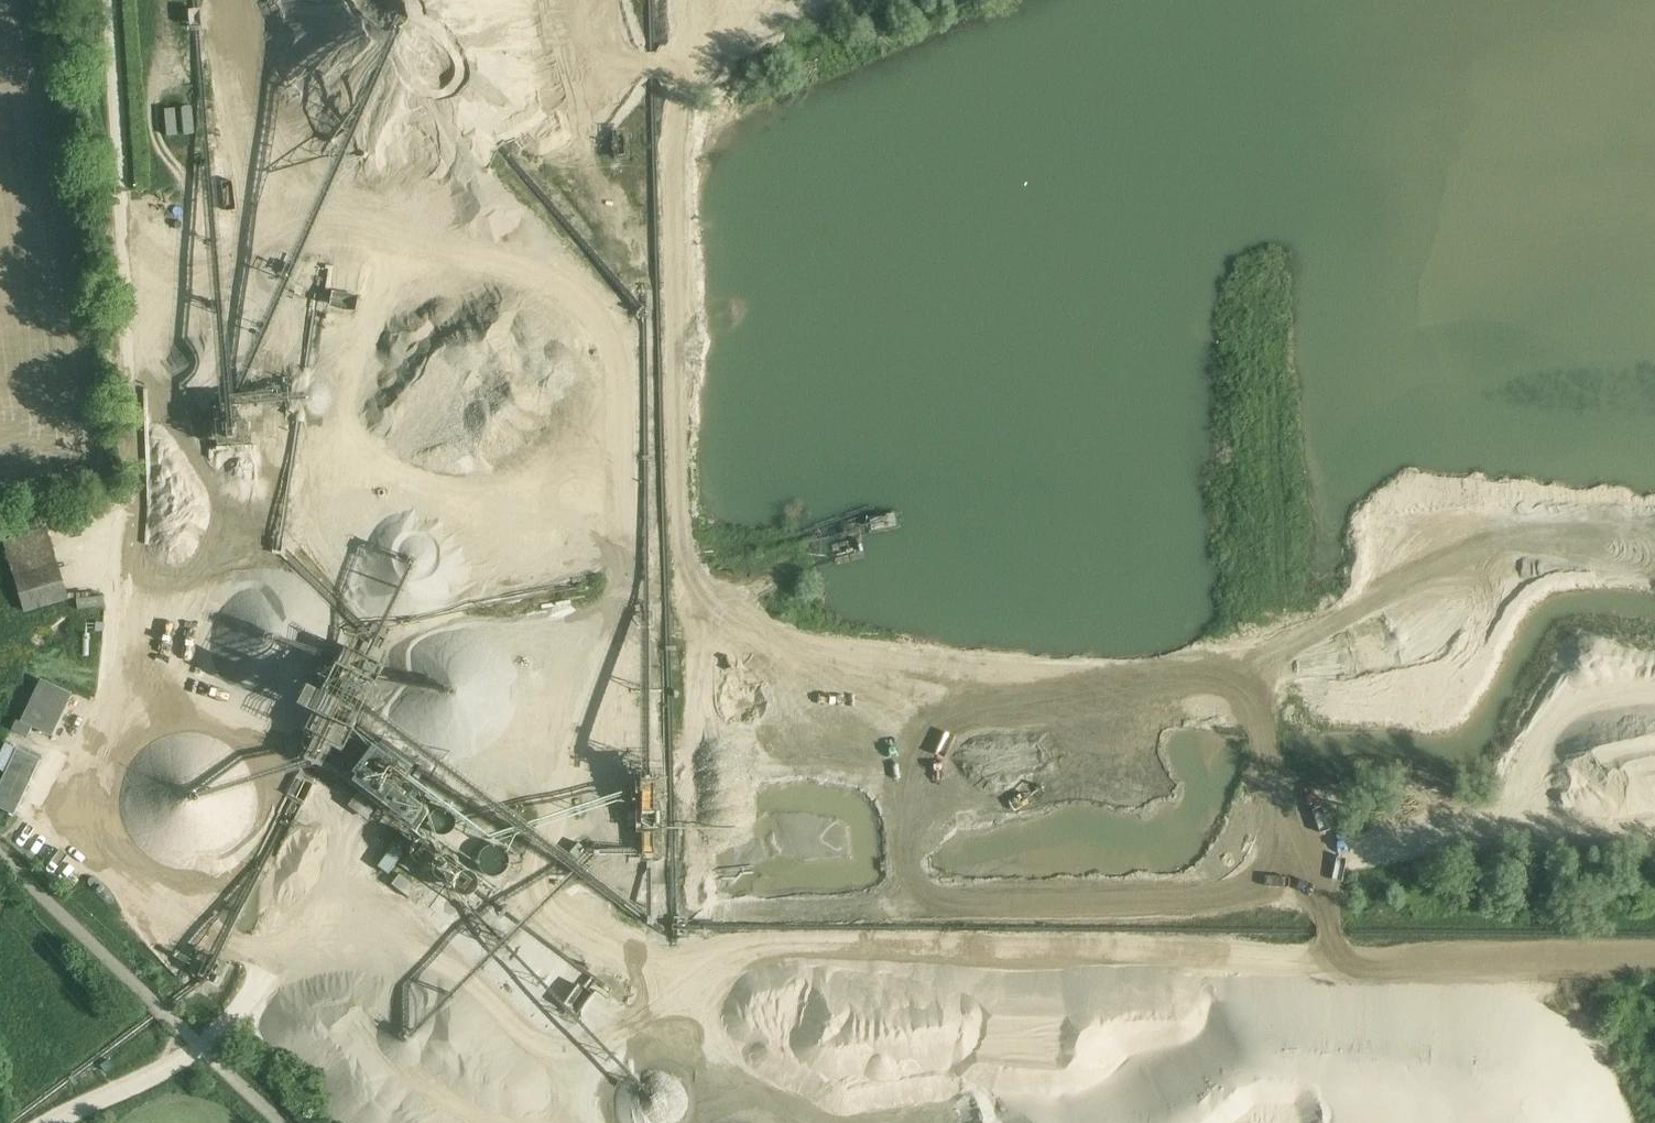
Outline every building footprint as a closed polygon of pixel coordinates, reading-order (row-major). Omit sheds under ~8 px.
[(168,133),(196,131),(195,106),(167,107),(168,133)] [(5,542),(16,578),(58,565),(47,529),(5,542)] [(58,565),(16,578),(26,613),(69,600),(59,565),(58,565)] [(320,666),(297,711),(341,734),(364,689),(320,666)] [(73,695),(43,681),(23,723),(53,737),(73,695)] [(0,787),(0,809),(15,816),(42,761),(6,743),(0,756),(0,772),(6,775),(0,787)] [(394,873),(406,848),(394,842),(382,867),(394,873)] [(401,873),(394,883),(412,895),(418,885),(401,873)]
